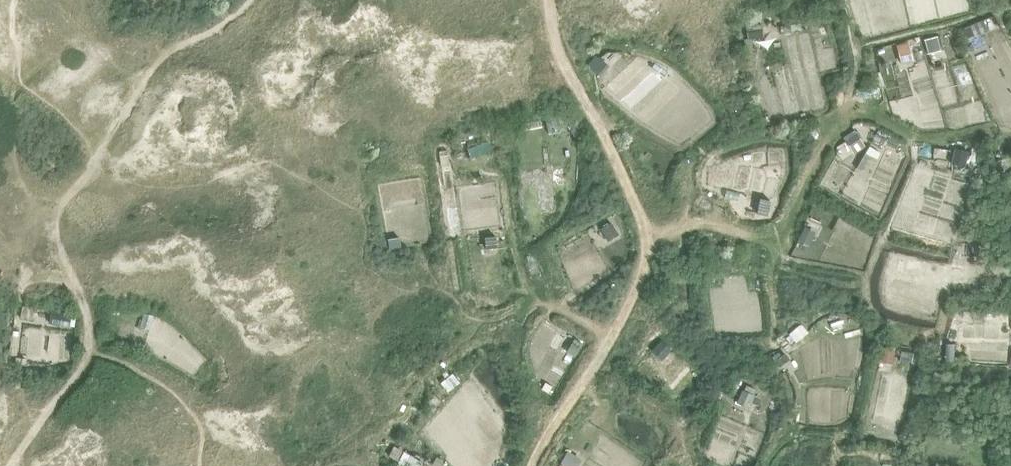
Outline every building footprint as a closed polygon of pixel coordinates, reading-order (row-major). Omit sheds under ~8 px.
[(982,21),(964,28),(968,38),(986,31),(982,21)] [(936,36),(924,39),(927,53),(940,50),(936,36)] [(907,42),(895,45),(900,62),(912,59),(907,42)] [(608,64),(596,54),(587,64),(599,74),(608,64)] [(856,134),(845,140),(851,150),(862,143),(856,134)] [(479,143),(465,147),(468,158),(483,154),(479,143)] [(954,148),(952,160),(965,162),(967,151),(954,148)] [(723,169),(710,166),(706,182),(719,185),(723,169)] [(391,192),(388,180),(375,183),(378,195),(391,192)] [(611,222),(600,229),(605,237),(615,230),(611,222)] [(803,229),(798,241),(808,245),(813,234),(803,229)] [(495,236),(484,237),(485,248),(496,247),(495,236)] [(74,313),(50,311),(49,323),(72,327),(74,313)] [(575,338),(567,352),(575,357),(583,343),(575,338)] [(660,340),(652,349),(661,358),(670,349),(660,340)] [(881,346),(878,361),(891,364),(894,349),(881,346)] [(783,354),(775,360),(779,366),(788,359),(783,354)] [(559,462),(566,465),(574,465),(578,458),(565,451),(559,462)]
